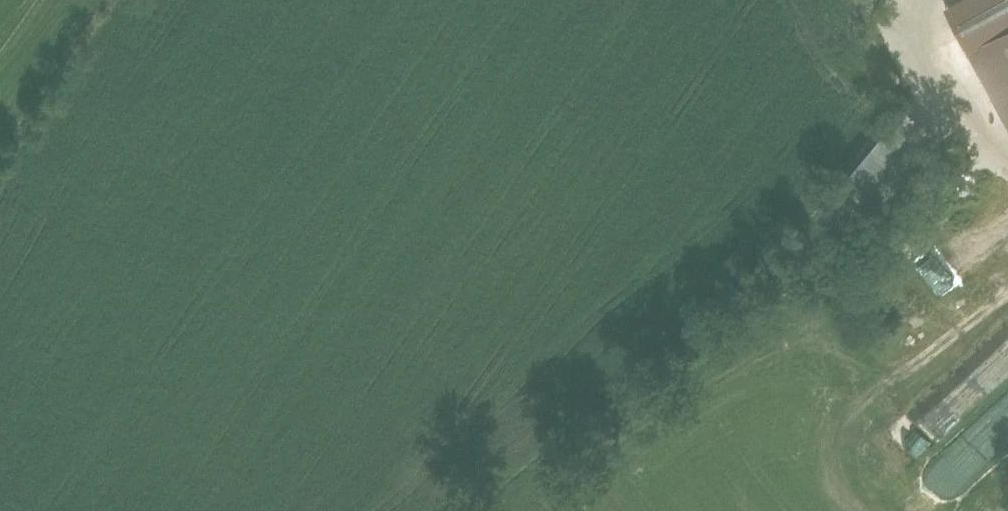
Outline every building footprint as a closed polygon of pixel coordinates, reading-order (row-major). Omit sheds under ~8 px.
[(941,3),(1007,125),(1007,0),(946,0),(941,3)] [(891,112),(845,175),(853,181),(857,174),(882,193),(918,144),(897,129),(902,121),(891,112)]
